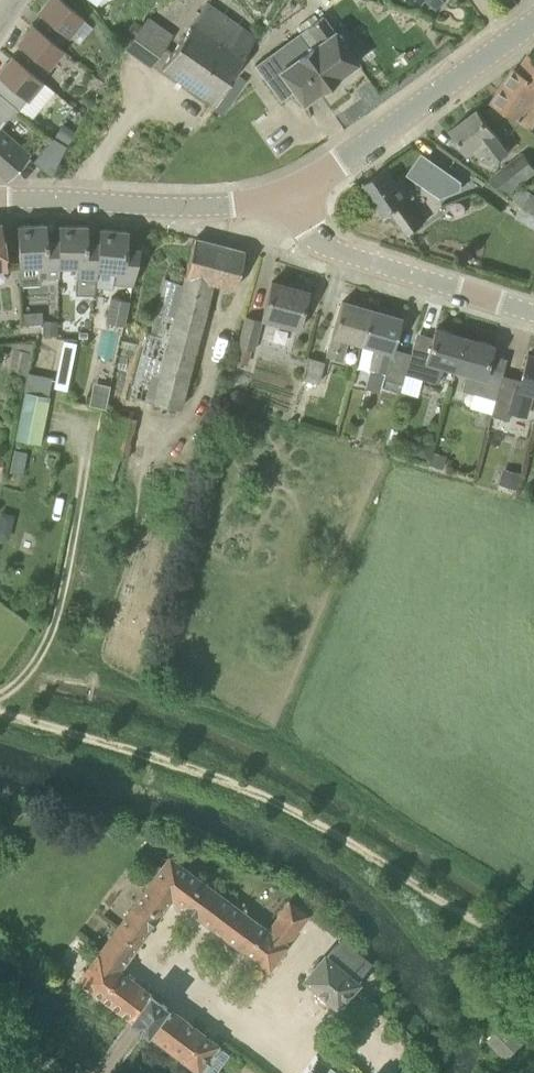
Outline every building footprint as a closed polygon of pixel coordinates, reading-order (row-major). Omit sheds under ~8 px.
[(38,10),(41,13),(39,16),(40,16),(42,14),(49,20),(41,30),(60,46),(84,17),(64,0),(47,0),(41,7),(38,10)] [(162,65),(161,66),(213,103),(214,101),(242,61),(223,47),(238,25),(226,17),(218,10),(207,3),(200,12),(192,23),(177,44),(173,50),(171,52),(162,65)] [(150,65),(163,46),(173,33),(148,16),(140,27),(136,33),(135,35),(126,48),(150,65)] [(300,34),(256,65),(267,80),(280,71),(303,102),(321,89),(322,91),(323,92),(325,92),(327,93),(329,92),(330,92),(332,91),(332,90),(333,89),(334,88),(334,86),(335,84),(334,83),(334,81),(333,80),(358,62),(323,16),(300,34)] [(132,22),(127,29),(135,35),(136,33),(140,27),(132,22)] [(20,39),(17,42),(21,45),(19,47),(20,48),(22,46),(29,51),(23,58),(20,61),(40,77),(56,58),(64,48),(60,46),(41,30),(33,23),(26,32),(20,39)] [(109,42),(100,53),(112,62),(121,51),(109,42)] [(1,77),(8,83),(0,93),(0,94),(16,107),(19,110),(36,89),(43,80),(40,77),(20,61),(12,55),(0,70),(0,79),(1,77)] [(528,57),(519,71),(515,69),(494,101),(533,127),(533,124),(533,58),(529,55),(528,57)] [(0,94),(0,127),(16,107),(0,94)] [(509,152),(478,109),(452,128),(468,152),(480,144),(494,163),(509,152)] [(64,123),(56,136),(69,144),(77,131),(64,123)] [(8,180),(31,154),(0,128),(0,173),(8,180)] [(43,149),(33,161),(51,176),(59,162),(43,149)] [(499,184),(509,191),(533,173),(533,166),(524,152),(490,178),(499,184)] [(422,153),(409,173),(443,197),(463,189),(463,181),(422,153)] [(387,167),(364,184),(386,215),(392,211),(408,234),(425,222),(409,199),(413,196),(402,179),(397,182),(387,167)] [(532,191),(525,202),(522,207),(521,209),(533,217),(533,193),(532,191)] [(8,267),(1,222),(0,222),(0,268),(8,267)] [(59,239),(47,240),(46,223),(18,225),(21,285),(40,284),(40,277),(59,276),(59,266),(59,239)] [(76,266),(76,278),(76,294),(97,295),(97,287),(95,287),(99,242),(87,242),(87,225),(59,225),(59,239),(59,266),(76,266)] [(136,270),(141,248),(139,248),(127,247),(128,231),(100,228),(99,242),(95,287),(97,287),(113,288),(113,282),(134,285),(136,270)] [(166,279),(158,306),(151,333),(147,332),(130,397),(181,409),(213,283),(235,288),(245,251),(195,238),(183,283),(166,279)] [(272,281),(263,314),(299,324),(304,325),(308,310),(303,308),(308,291),(297,288),(272,281)] [(130,300),(111,297),(106,322),(126,325),(130,300)] [(343,301),(327,356),(342,360),(349,338),(363,343),(372,310),(343,301)] [(372,310),(363,343),(377,347),(371,368),(385,372),(384,378),(403,383),(406,373),(410,356),(393,351),(402,318),(372,310)] [(243,329),(238,346),(252,349),(254,350),(259,333),(262,321),(261,321),(262,320),(253,317),(246,316),(243,329)] [(59,320),(43,320),(43,335),(59,335),(59,320)] [(436,328),(429,354),(412,349),(410,356),(406,373),(439,383),(444,366),(455,369),(464,336),(436,328)] [(478,393),(496,398),(503,375),(486,370),(493,344),(464,336),(455,369),(468,373),(463,389),(478,393)] [(64,341),(56,379),(67,381),(75,343),(64,341)] [(248,364),(252,349),(238,346),(234,361),(248,364)] [(28,366),(31,352),(13,348),(9,369),(27,373),(27,372),(28,366)] [(492,414),(492,415),(510,420),(512,411),(527,415),(533,392),(533,356),(528,354),(521,380),(503,375),(492,414)] [(300,386),(307,388),(316,391),(325,362),(309,357),(300,386)] [(27,373),(24,392),(49,397),(53,377),(27,372),(27,373)] [(93,380),(88,401),(104,405),(109,384),(93,380)] [(230,392),(228,399),(231,405),(238,407),(245,404),(247,396),(242,390),(236,389),(230,392)] [(17,428),(15,439),(41,444),(43,433),(17,428)] [(430,448),(417,445),(414,456),(427,460),(430,448)] [(429,465),(443,469),(447,455),(433,451),(429,465)] [(502,473),(498,486),(516,491),(519,478),(502,473)] [(130,1018),(130,1019),(146,1032),(147,1031),(169,1048),(198,1070),(203,1072),(213,1072),(228,1052),(217,1044),(188,1022),(167,1006),(119,970),(171,898),(269,969),(288,945),(286,944),(308,915),(289,902),(268,930),(170,858),(99,955),(99,954),(80,980),(130,1018)] [(306,980),(338,1007),(357,983),(356,983),(370,966),(340,941),(326,957),(325,957),(306,980)] [(363,990),(359,994),(361,999),(365,1000),(369,996),(367,991),(363,990)] [(490,992),(481,997),(490,1011),(499,1006),(490,992)] [(505,1056),(533,1030),(517,1012),(488,1037),(505,1056)]
